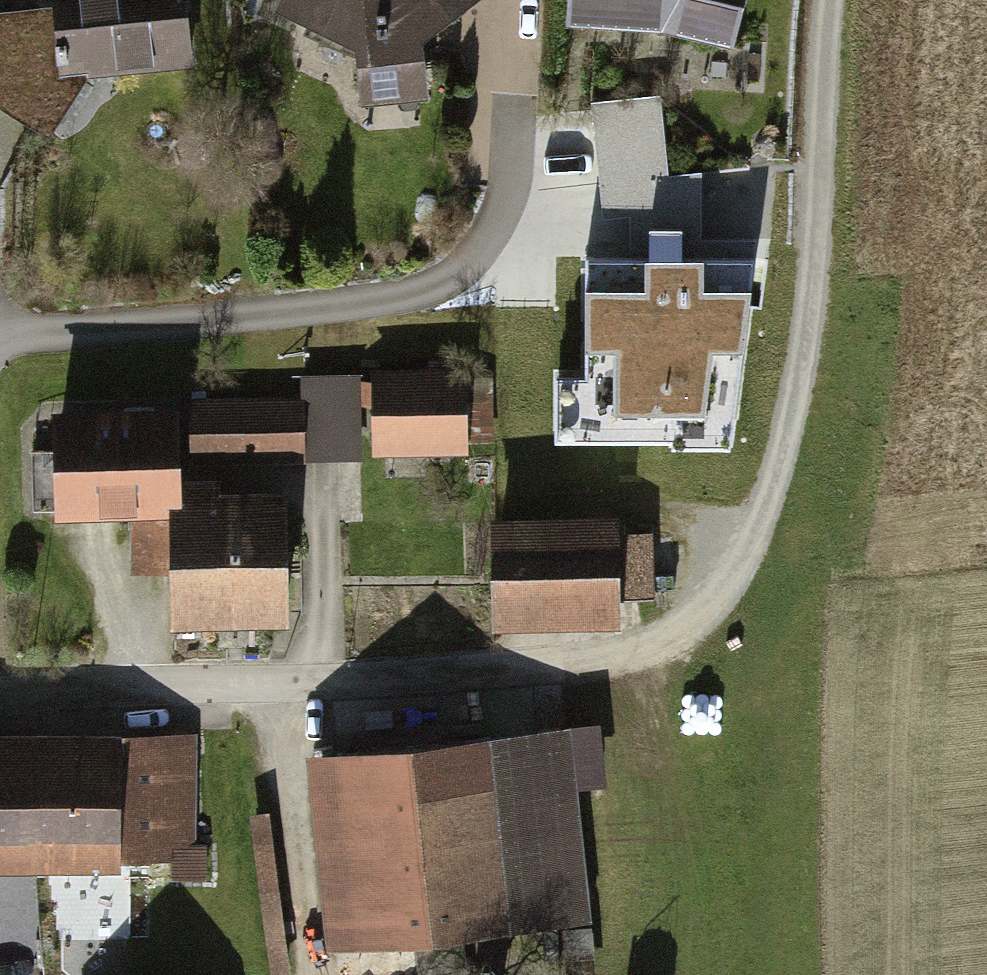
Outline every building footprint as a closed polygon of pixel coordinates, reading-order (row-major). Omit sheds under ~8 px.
[(217,67),(214,0),(1,0),(7,93),(71,135),(109,72),(217,67)] [(292,22),(384,63),(380,105),(449,100),(447,32),(497,0),(300,0),(292,22)] [(689,27),(753,45),(765,0),(588,0),(587,22),(689,27)] [(682,177),(675,91),(600,98),(607,183),(682,177)] [(749,256),(582,256),(579,438),(728,434),(749,256)] [(393,430),(393,457),(491,454),(489,369),(390,371),(391,383),(325,384),(325,402),(326,431),(393,430)] [(325,402),(205,404),(207,466),(327,464),(326,431),(325,402)] [(205,404),(77,407),(80,515),(188,513),(208,513),(207,487),(207,466),(205,404)] [(188,513),(190,623),(314,621),(311,485),(207,487),(208,513),(188,513)] [(518,510),(516,626),(645,627),(647,512),(518,510)] [(598,731),(330,752),(346,952),(614,930),(598,731)] [(206,869),(208,739),(0,736),(0,866),(206,869)] [(257,815),(279,974),(288,974),(299,974),(278,812),(257,815)] [(0,959),(0,974),(62,974),(57,948),(0,959)]
